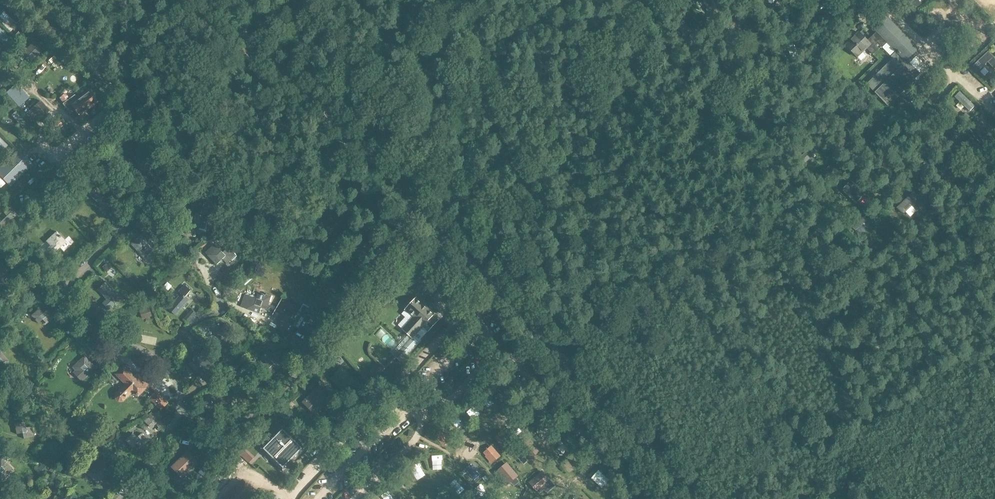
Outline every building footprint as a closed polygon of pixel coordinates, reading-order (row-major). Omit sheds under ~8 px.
[(707,8),(706,9),(709,13),(710,12),(713,16),(720,11),(713,0),(702,0),(707,8)] [(913,10),(922,2),(921,0),(906,0),(913,10)] [(860,1),(855,6),(851,11),(857,16),(861,12),(867,18),(873,12),(860,1)] [(745,18),(740,13),(728,24),(732,29),(745,18)] [(888,17),(875,29),(878,31),(876,32),(886,42),(887,42),(888,42),(896,51),(907,61),(908,60),(912,56),(918,50),(919,49),(918,47),(888,17)] [(674,25),(691,37),(695,32),(678,19),(674,25)] [(871,45),(867,49),(873,55),(886,42),(876,32),(867,41),(871,45)] [(860,33),(846,46),(857,57),(867,49),(871,45),(867,41),(860,33)] [(783,42),(795,63),(802,59),(799,54),(790,38),(783,42)] [(32,42),(18,56),(22,61),(25,57),(30,63),(41,51),(32,42)] [(894,58),(867,84),(889,106),(916,79),(915,78),(921,73),(910,62),(914,59),(912,56),(908,60),(907,61),(896,51),(892,56),(894,58)] [(988,51),(972,65),(978,71),(988,62),(994,68),(994,67),(994,58),(988,51)] [(735,78),(740,73),(726,58),(720,64),(735,78)] [(17,83),(6,92),(19,106),(29,98),(17,83)] [(921,85),(907,98),(913,104),(926,90),(921,85)] [(69,99),(62,104),(70,113),(75,110),(79,115),(84,111),(97,102),(89,91),(78,99),(74,95),(69,99)] [(975,106),(960,91),(955,97),(969,111),(975,106)] [(65,93),(58,98),(62,104),(69,99),(65,93)] [(31,109),(25,113),(35,124),(49,111),(40,100),(31,109)] [(770,102),(765,108),(782,124),(788,118),(770,102)] [(11,115),(26,133),(31,129),(16,111),(11,115)] [(52,129),(45,134),(52,143),(59,138),(54,130),(62,125),(58,119),(49,125),(52,129)] [(977,119),(970,123),(982,142),(989,138),(977,119)] [(808,151),(822,167),(828,162),(828,161),(815,146),(808,151)] [(0,166),(0,175),(11,186),(32,165),(17,149),(0,166)] [(950,157),(935,174),(940,179),(956,162),(950,157)] [(7,192),(12,197),(29,180),(24,175),(7,192)] [(852,181),(843,190),(857,203),(865,195),(852,181)] [(97,187),(89,195),(105,209),(112,201),(97,187)] [(189,206),(187,219),(195,220),(194,227),(199,228),(199,229),(206,231),(207,224),(206,223),(207,218),(201,217),(204,203),(191,200),(190,206),(189,206)] [(912,214),(918,219),(930,206),(925,201),(912,214)] [(0,222),(0,231),(18,213),(13,209),(0,222)] [(66,242),(56,231),(45,241),(50,245),(42,252),(48,258),(66,242)] [(361,238),(355,232),(352,235),(358,241),(361,238)] [(142,234),(131,244),(146,260),(157,250),(142,234)] [(215,243),(205,252),(208,255),(207,256),(216,265),(224,258),(228,264),(232,260),(232,261),(237,256),(233,251),(232,252),(228,248),(223,252),(215,243)] [(1,287),(11,277),(7,273),(10,271),(1,261),(0,262),(0,286),(1,287)] [(102,303),(109,310),(114,306),(113,304),(120,298),(106,282),(98,289),(107,299),(102,303)] [(181,294),(168,308),(177,315),(190,300),(186,296),(191,290),(185,285),(179,292),(181,294)] [(245,295),(241,307),(247,309),(259,313),(262,305),(268,307),(270,302),(271,302),(273,296),(266,293),(266,295),(261,293),(259,299),(257,299),(245,295)] [(406,318),(398,325),(403,329),(406,332),(412,337),(423,326),(428,331),(438,320),(433,315),(434,313),(417,297),(411,303),(409,301),(404,307),(406,309),(405,310),(406,310),(402,314),(406,318)] [(279,326),(274,334),(286,341),(291,333),(290,332),(292,328),(309,337),(311,332),(317,321),(310,317),(313,311),(304,306),(298,315),(294,313),(291,318),(286,314),(279,326)] [(149,307),(140,310),(143,319),(152,316),(149,307)] [(38,308),(30,316),(37,323),(42,319),(46,324),(54,317),(47,309),(42,313),(38,308)] [(196,313),(192,309),(183,319),(188,323),(196,313)] [(406,332),(390,351),(395,356),(412,337),(406,332)] [(418,343),(412,337),(395,356),(404,364),(410,357),(407,354),(418,343)] [(193,359),(188,365),(200,375),(211,362),(208,359),(212,354),(205,349),(201,353),(200,352),(194,359),(193,359)] [(262,358),(266,362),(260,368),(269,378),(279,368),(273,362),(277,358),(270,350),(262,358)] [(9,361),(0,351),(0,369),(9,361)] [(221,357),(218,354),(213,360),(216,363),(221,357)] [(72,367),(75,370),(73,372),(82,381),(96,368),(89,360),(84,356),(72,367)] [(211,362),(200,375),(212,385),(217,379),(216,378),(222,371),(211,362)] [(379,364),(369,375),(375,380),(385,369),(379,364)] [(232,366),(226,371),(230,375),(235,370),(232,366)] [(134,377),(124,367),(117,374),(126,384),(116,394),(116,398),(119,400),(122,401),(133,390),(138,395),(146,388),(145,387),(148,384),(137,374),(134,377)] [(151,399),(150,399),(161,410),(169,403),(153,387),(151,389),(155,393),(150,398),(151,399)] [(318,388),(305,401),(316,412),(329,398),(318,388)] [(522,423),(528,431),(537,425),(531,417),(522,423)] [(24,422),(14,424),(16,434),(22,433),(23,439),(34,436),(32,426),(25,427),(24,422)] [(283,473),(284,472),(286,474),(294,465),(293,463),(307,449),(282,425),(258,449),(283,473)] [(452,439),(449,436),(443,428),(434,435),(444,446),(452,439)] [(503,430),(495,437),(504,448),(512,441),(503,430)] [(133,433),(125,440),(132,448),(137,444),(141,448),(149,441),(142,433),(137,437),(133,433)] [(492,445),(484,453),(484,452),(493,462),(501,456),(492,445)] [(177,462),(171,467),(175,471),(181,466),(187,472),(198,462),(188,452),(177,462)] [(1,482),(5,477),(12,470),(5,462),(1,457),(0,458),(0,481),(1,482)] [(103,458),(87,474),(98,484),(113,469),(103,458)] [(43,463),(38,467),(44,473),(48,469),(43,463)] [(507,463),(498,470),(510,484),(511,482),(516,478),(518,476),(507,463)] [(56,470),(54,467),(47,473),(50,476),(56,470)] [(542,470),(529,482),(537,491),(550,479),(542,470)] [(45,477),(40,481),(45,486),(49,482),(45,477)] [(223,498),(248,498),(249,498),(236,486),(223,498)]
